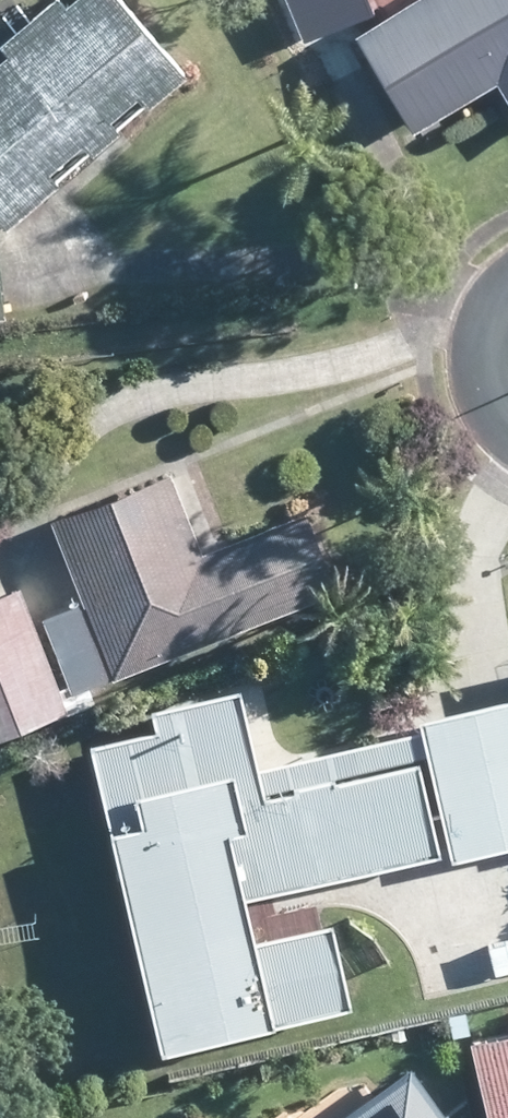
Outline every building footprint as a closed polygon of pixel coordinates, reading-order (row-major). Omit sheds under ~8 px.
[(124,134),(130,129),(121,119),(144,99),(154,110),(194,77),(127,0),(84,0),(79,4),(75,0),(64,0),(37,24),(10,46),(17,55),(0,69),(0,214),(14,231),(69,183),(60,173),(92,146),(99,155),(124,134)] [(373,0),(295,0),(308,37),(314,34),(367,16),(377,11),(373,0)] [(417,122),(507,68),(507,0),(428,0),(365,37),(417,122)] [(10,311),(0,239),(0,319),(11,318),(10,311)] [(314,516),(223,553),(211,557),(177,478),(59,525),(89,599),(47,617),(77,691),(94,684),(118,675),(121,678),(344,587),(314,516)] [(72,713),(37,620),(26,589),(0,599),(0,740),(72,713)] [(344,925),(323,929),(266,943),(256,899),(450,856),(428,763),(345,781),(345,778),(304,787),(305,792),(271,799),(248,697),(164,716),(168,733),(99,748),(118,832),(123,832),(172,1053),(363,1009),(344,925)] [(507,850),(507,708),(431,725),(460,861),(507,850)] [(507,976),(507,943),(492,947),(499,978),(507,976)] [(479,1042),(496,1117),(507,1117),(507,1036),(479,1042)] [(417,1068),(374,1100),(350,1117),(454,1117),(417,1068)]
